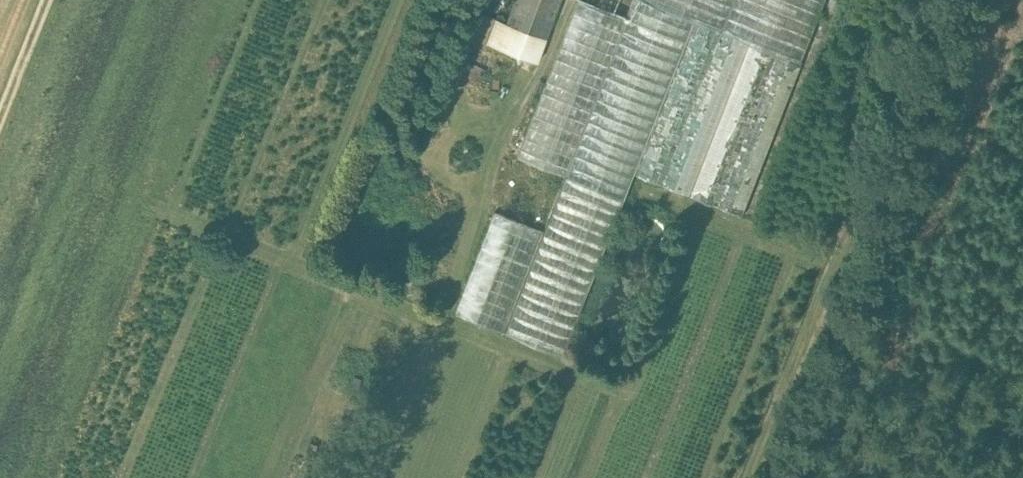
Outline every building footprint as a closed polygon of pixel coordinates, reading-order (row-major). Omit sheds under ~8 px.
[(475,39),(538,63),(562,0),(513,0),(505,21),(485,14),(475,39)] [(649,0),(645,0),(584,154),(632,173),(694,18),(649,0)] [(694,18),(702,21),(749,39),(756,42),(806,62),(831,0),(649,0),(694,18)] [(569,177),(630,21),(580,1),(518,157),(569,177)] [(702,21),(640,177),(688,195),(749,39),(702,21)] [(756,42),(695,198),(745,218),(806,62),(756,42)] [(632,173),(584,154),(516,328),(564,347),(632,173)] [(509,331),(569,177),(518,157),(458,311),(509,331)]
